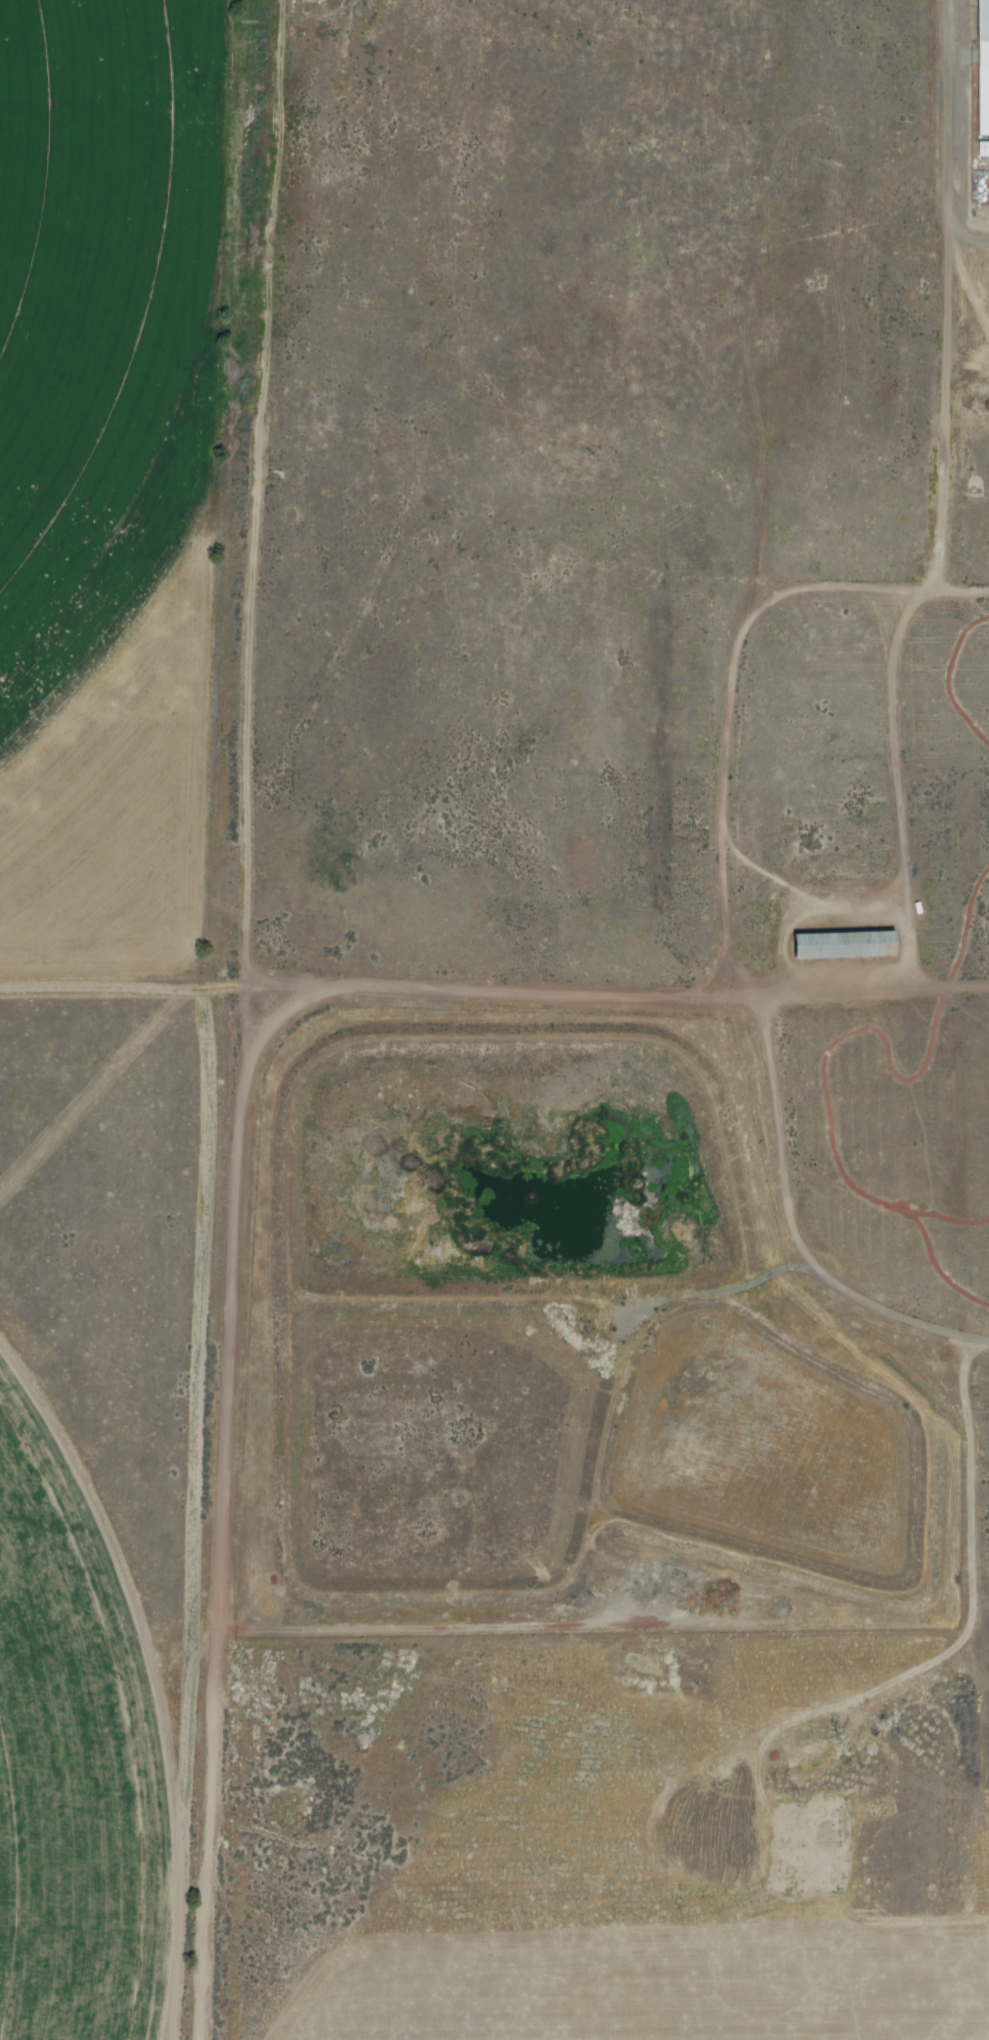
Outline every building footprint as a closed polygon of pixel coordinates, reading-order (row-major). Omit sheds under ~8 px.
[(975,133),(976,0),(988,0),(988,133),(975,133)] [(784,931),(888,928),(889,951),(785,953),(784,931)]
